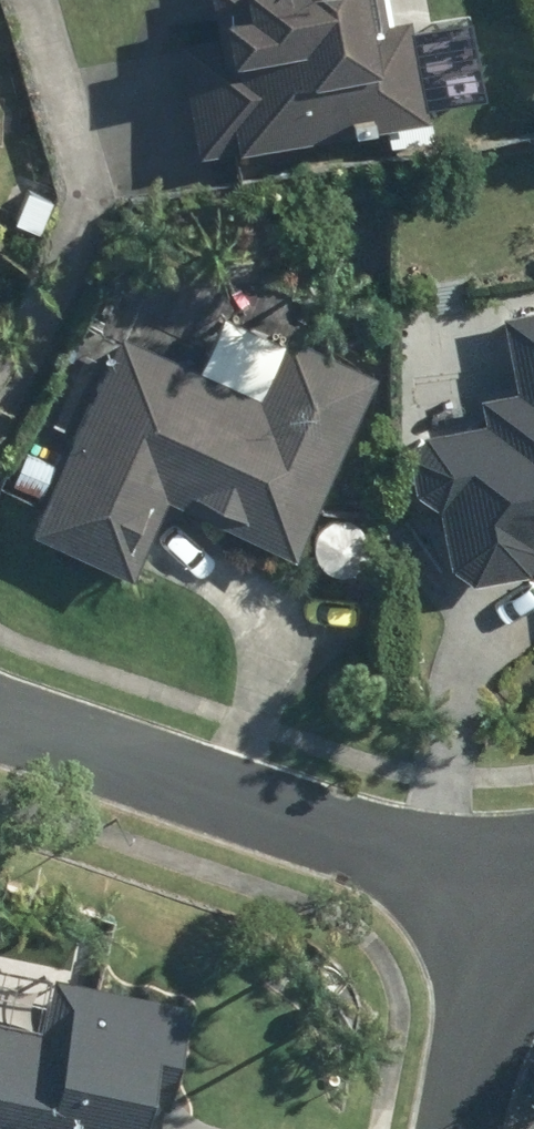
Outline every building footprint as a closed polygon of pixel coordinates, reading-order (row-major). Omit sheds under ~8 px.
[(428,118),(410,16),(385,20),(382,0),(212,0),(218,38),(179,44),(199,156),(386,125),(387,133),(413,129),(411,121),(428,118)] [(38,231),(54,197),(27,186),(14,221),(38,231)] [(503,316),(517,389),(481,396),(486,420),(424,431),(409,456),(416,492),(436,505),(448,565),(473,583),(525,573),(533,559),(533,310),(503,316)] [(295,557),(376,376),(288,335),(285,343),(221,314),(198,367),(123,333),(32,531),(131,578),(168,498),(295,557)] [(15,483),(41,497),(56,464),(30,451),(15,483)] [(190,1005),(54,977),(43,1029),(0,1021),(0,1128),(164,1128),(190,1005)]
